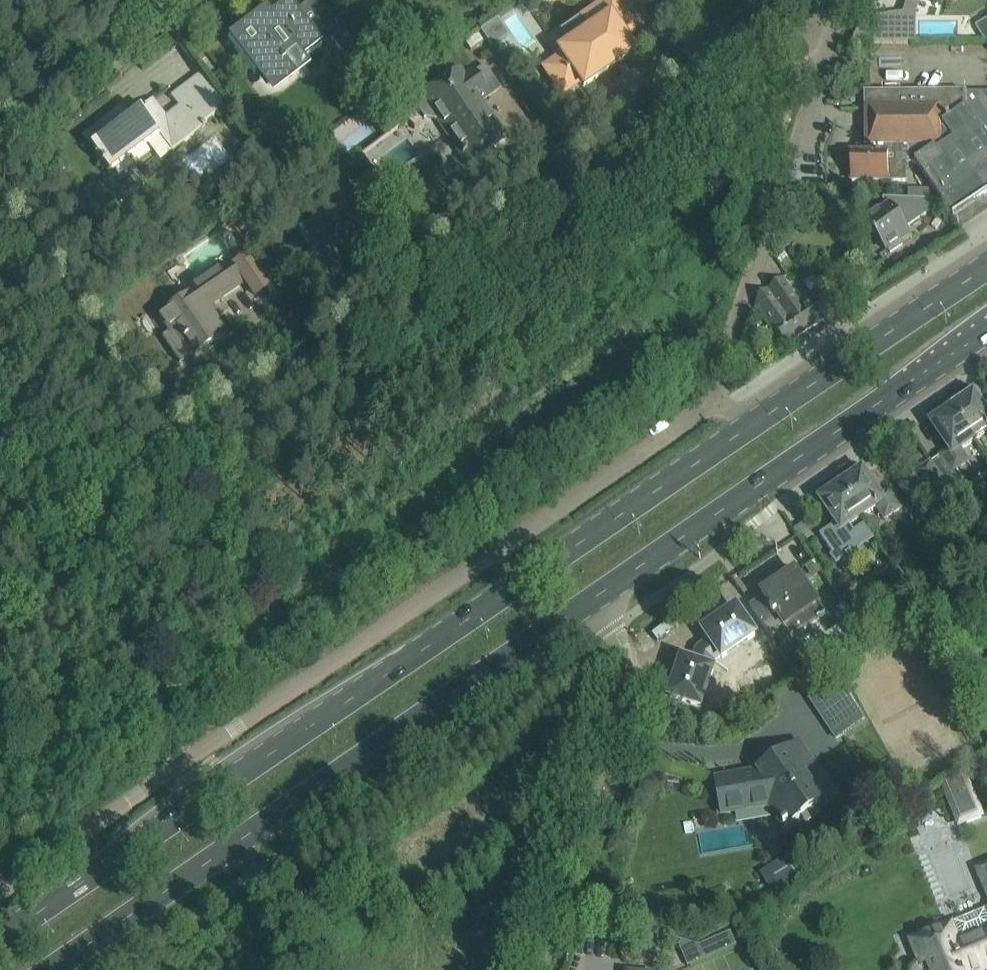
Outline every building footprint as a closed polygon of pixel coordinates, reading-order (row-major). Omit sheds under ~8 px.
[(17,4),(17,2),(34,9),(46,0),(8,0),(17,4)] [(327,0),(310,0),(298,10),(291,1),(260,25),(255,18),(231,37),(262,78),(298,50),(305,59),(331,39),(354,66),(371,52),(327,0)] [(543,68),(562,95),(580,83),(583,88),(598,78),(597,77),(598,76),(597,75),(597,74),(596,73),(602,69),(603,70),(604,71),(604,70),(605,71),(606,72),(635,53),(626,40),(614,22),(625,15),(626,16),(627,15),(617,0),(616,0),(605,7),(603,4),(602,3),(582,17),(590,29),(569,43),(558,51),(561,56),(543,68)] [(896,14),(896,42),(917,42),(917,13),(903,13),(896,14)] [(986,39),(986,20),(976,26),(985,40),(986,39)] [(490,95),(474,72),(464,79),(458,70),(430,89),(426,84),(418,90),(421,95),(419,96),(417,108),(424,118),(436,120),(468,167),(506,141),(480,102),(490,95)] [(116,111),(82,137),(108,172),(124,160),(157,135),(171,153),(204,127),(203,125),(227,107),(201,73),(192,80),(170,96),(179,107),(165,117),(152,100),(124,121),(116,111)] [(887,93),(866,93),(867,94),(867,147),(891,147),(891,145),(901,145),(901,154),(902,163),(906,163),(916,163),(904,146),(940,146),(942,126),(967,108),(967,95),(967,93),(887,93)] [(967,95),(967,108),(986,138),(986,95),(967,95)] [(904,146),(916,163),(941,201),(944,204),(954,220),(986,197),(986,138),(967,108),(942,126),(940,146),(904,146)] [(867,153),(851,153),(851,181),(871,181),(888,180),(888,181),(906,181),(906,163),(902,163),(901,154),(901,145),(891,145),(891,147),(867,147),(867,153)] [(298,233),(311,253),(321,247),(331,261),(361,241),(348,222),(360,214),(362,218),(363,217),(352,201),(340,182),(317,198),(328,213),(298,233)] [(906,228),(944,204),(941,201),(884,199),(883,200),(886,204),(879,209),(882,212),(867,222),(876,234),(887,251),(910,235),(906,228)] [(233,223),(246,238),(256,230),(242,214),(233,223)] [(226,264),(207,276),(206,274),(184,289),(189,296),(159,317),(169,332),(162,337),(179,363),(193,353),(194,355),(224,334),(214,320),(221,315),(213,304),(240,285),(229,268),(226,264)] [(862,269),(853,267),(849,284),(860,287),(863,275),(862,269)] [(783,279),(769,290),(787,315),(801,334),(831,314),(819,295),(802,306),(783,279)] [(755,306),(755,307),(772,331),(776,328),(787,343),(801,334),(787,315),(769,290),(759,297),(756,305),(755,306)] [(953,409),(975,440),(986,432),(986,413),(974,394),(953,409)] [(940,456),(941,457),(952,474),(970,461),(962,449),(975,440),(953,409),(931,423),(949,449),(940,456)] [(941,479),(930,464),(930,463),(915,473),(939,507),(953,497),(941,479)] [(863,470),(842,485),(863,517),(876,508),(885,520),(903,508),(890,490),(881,496),(863,470)] [(901,483),(919,510),(933,500),(938,507),(939,507),(915,473),(901,483)] [(842,485),(820,500),(838,526),(829,532),(821,538),(838,562),(845,556),(863,544),(859,538),(850,526),(863,517),(842,485)] [(776,588),(750,606),(770,635),(783,625),(792,637),(826,614),(807,586),(796,570),(774,585),(776,588)] [(846,606),(835,613),(840,621),(852,614),(846,606)] [(711,639),(698,648),(713,659),(721,654),(722,655),(753,634),(737,610),(721,620),(718,616),(708,623),(711,628),(706,631),(711,639)] [(678,677),(672,696),(700,705),(712,670),(710,669),(713,659),(698,648),(693,663),(684,660),(682,666),(677,664),(673,676),(678,677)] [(865,721),(841,683),(812,702),(836,740),(865,721)] [(723,814),(766,806),(782,829),(822,800),(803,772),(814,764),(800,745),(789,752),(788,751),(760,771),(761,771),(717,780),(723,814)] [(966,776),(965,776),(954,780),(949,782),(950,783),(959,806),(960,805),(967,822),(982,816),(979,810),(966,776)] [(760,872),(774,895),(808,875),(794,852),(760,872)] [(986,969),(986,911),(986,910),(953,924),(952,923),(910,940),(920,963),(917,964),(916,964),(916,965),(915,965),(914,965),(914,966),(913,966),(913,967),(912,967),(912,968),(911,968),(911,969),(986,969)] [(707,963),(737,950),(729,933),(700,945),(707,963)]
